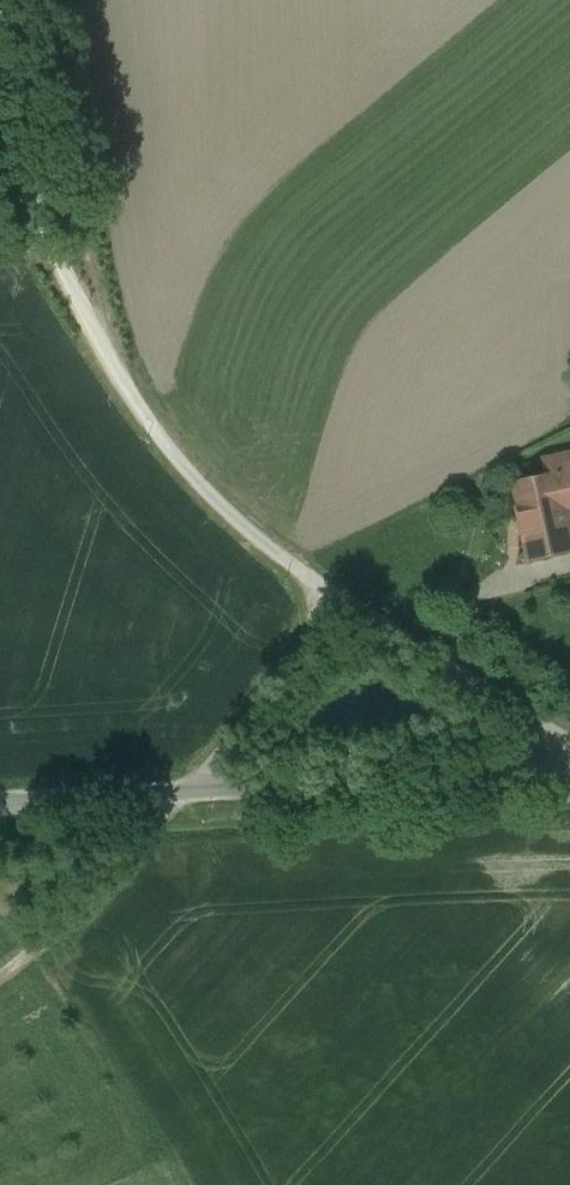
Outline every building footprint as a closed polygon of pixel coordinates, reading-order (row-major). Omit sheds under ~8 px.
[(515,485),(531,557),(569,549),(569,534),(564,506),(569,505),(569,454),(545,460),(549,477),(515,485)]
